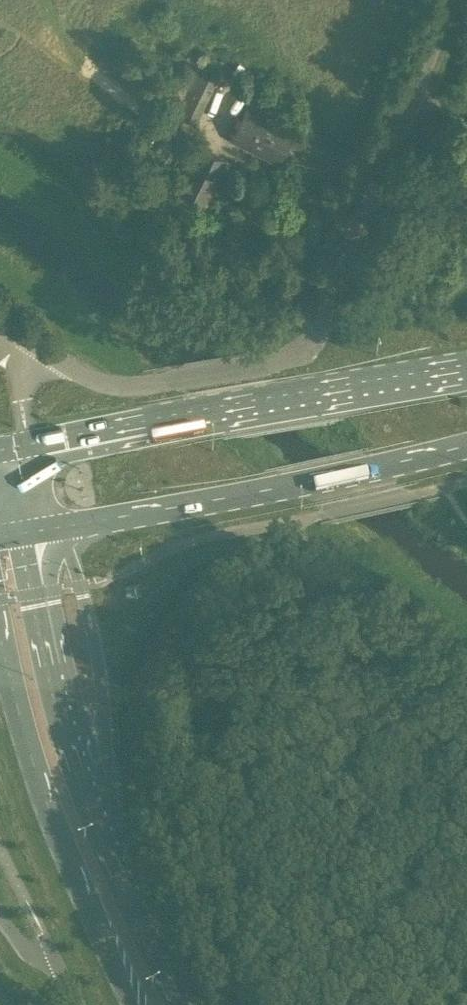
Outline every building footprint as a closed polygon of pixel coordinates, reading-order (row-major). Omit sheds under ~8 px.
[(202,53),(197,63),(179,55),(155,104),(196,124),(220,74),(218,73),(223,63),(202,53)] [(277,163),(294,129),(248,106),(231,140),(277,163)] [(197,145),(177,190),(209,204),(229,159),(197,145)]
